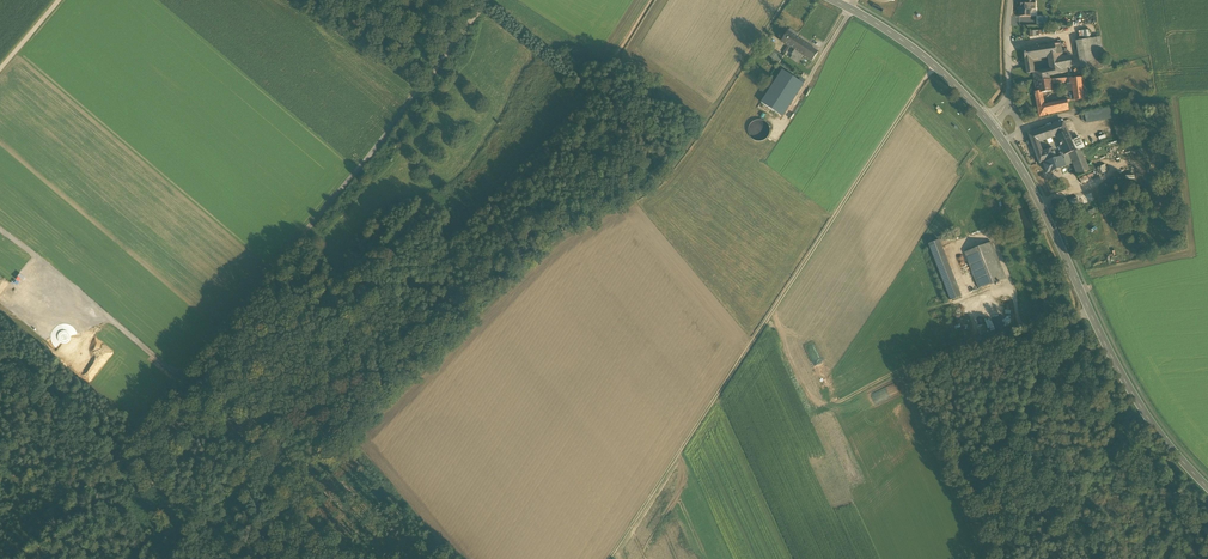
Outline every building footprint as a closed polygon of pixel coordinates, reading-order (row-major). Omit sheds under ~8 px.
[(1019,16),(1029,16),(1029,8),(1035,8),(1035,1),(1033,1),(1025,1),(1021,1),(1021,7),(1019,7),(1019,16)] [(1046,25),(1046,16),(1036,16),(1036,25),(1046,25)] [(788,32),(796,37),(798,34),(790,28),(788,32)] [(1088,29),(1078,31),(1080,39),(1090,37),(1088,29)] [(790,47),(796,37),(788,32),(781,41),(787,45),(790,47)] [(809,46),(796,37),(790,47),(796,50),(803,56),(809,46)] [(1100,37),(1091,39),(1093,52),(1095,58),(1097,70),(1106,68),(1100,37)] [(1076,41),(1079,55),(1080,54),(1093,52),(1091,39),(1076,41)] [(1048,60),(1057,59),(1056,55),(1054,44),(1023,49),(1024,59),(1030,58),(1047,56),(1048,60)] [(803,56),(812,61),(818,52),(809,46),(803,56)] [(769,56),(779,63),(783,56),(773,50),(769,56)] [(790,59),(798,64),(803,56),(796,50),(790,59)] [(1093,52),(1080,54),(1082,61),(1095,58),(1093,52)] [(1097,70),(1095,58),(1082,61),(1080,54),(1079,55),(1082,73),(1097,70)] [(1069,56),(1063,58),(1057,59),(1048,60),(1050,70),(1051,75),(1067,72),(1067,68),(1071,67),(1069,56)] [(801,78),(804,73),(797,69),(794,73),(801,78)] [(803,84),(798,81),(782,70),(761,103),(782,117),(803,84)] [(1033,73),(1034,81),(1050,80),(1049,76),(1051,75),(1050,70),(1033,72),(1033,73)] [(1080,78),(1071,79),(1073,91),(1074,99),(1074,101),(1083,99),(1080,78)] [(1052,79),(1050,80),(1034,81),(1036,92),(1036,93),(1041,93),(1053,91),(1054,91),(1054,88),(1053,88),(1052,81),(1052,79)] [(1054,104),(1044,106),(1043,101),(1041,93),(1036,93),(1036,92),(1035,92),(1036,102),(1037,107),(1038,108),(1039,117),(1069,110),(1067,101),(1054,104)] [(1085,120),(1086,123),(1112,118),(1110,108),(1104,109),(1084,113),(1084,114),(1085,120)] [(761,141),(764,140),(767,138),(769,135),(770,132),(770,128),(768,125),(766,122),(763,120),(759,119),(756,120),(752,122),(750,124),(748,128),(748,131),(749,135),(751,138),(754,140),(757,141),(761,141)] [(1062,122),(1049,126),(1054,137),(1055,136),(1063,151),(1065,155),(1069,153),(1081,149),(1084,148),(1079,137),(1072,141),(1062,122)] [(1038,142),(1054,137),(1049,126),(1028,134),(1033,148),(1040,146),(1038,142)] [(1039,163),(1043,162),(1046,161),(1052,159),(1052,160),(1056,158),(1055,155),(1054,152),(1055,151),(1054,148),(1043,152),(1043,151),(1043,150),(1041,150),(1040,146),(1033,148),(1036,154),(1039,163)] [(1081,149),(1069,153),(1073,163),(1078,177),(1090,172),(1081,149)] [(1064,166),(1073,163),(1069,153),(1065,155),(1061,156),(1064,166)] [(1061,156),(1056,158),(1052,160),(1052,159),(1046,161),(1043,162),(1047,173),(1064,166),(1061,156)] [(1026,206),(1017,209),(1025,232),(1034,229),(1026,206)] [(961,296),(939,240),(928,245),(950,300),(961,296)] [(964,253),(979,289),(1006,279),(1001,267),(991,242),(964,253)]
